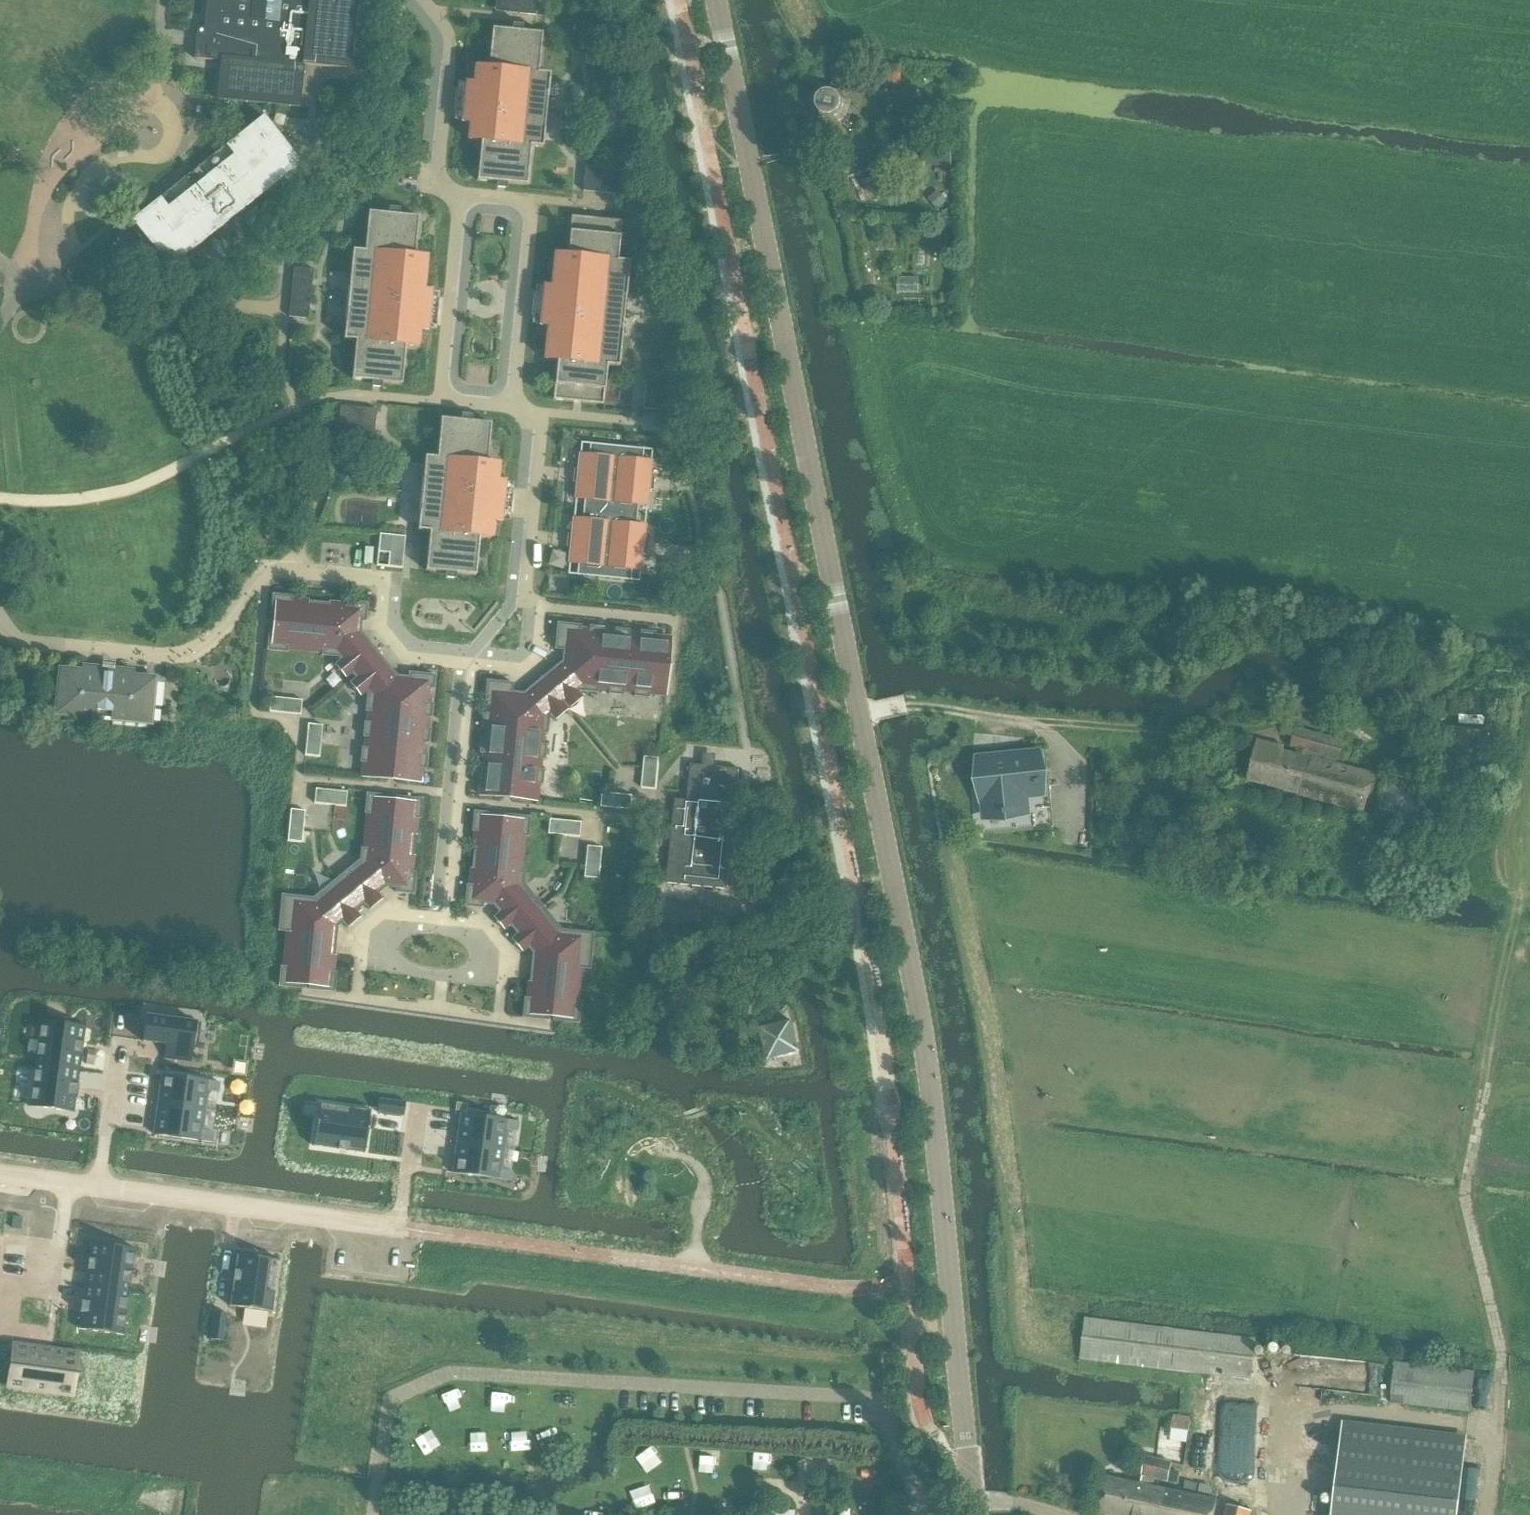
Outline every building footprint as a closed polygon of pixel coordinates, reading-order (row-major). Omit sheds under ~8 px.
[(193,59),(212,61),(213,56),(220,57),(220,62),(225,62),(225,64),(222,98),(216,98),(216,100),(299,108),(299,106),(290,105),(292,87),(292,85),(300,86),(303,65),(350,70),(351,58),(349,58),(350,51),(352,51),(353,44),(351,44),(352,36),(353,37),(354,29),(352,29),(353,22),(355,22),(356,15),(354,15),(354,8),(356,8),(357,1),(355,1),(355,0),(206,0),(206,2),(207,2),(206,9),(205,9),(204,15),(206,16),(205,25),(204,25),(204,29),(196,28),(196,37),(194,48),(193,59)] [(494,12),(518,14),(520,0),(496,0),(494,12)] [(518,14),(543,17),(545,0),(520,0),(518,14)] [(468,141),(480,142),(476,181),(496,183),(506,184),(526,186),(530,147),(542,148),(549,74),(537,73),(541,34),(521,32),(511,31),(491,29),(488,59),(487,68),(475,67),(474,83),(473,85),(476,86),(473,115),(472,122),(470,122),(470,124),(468,141)] [(834,126),(846,118),(850,103),(841,88),(826,86),(814,93),(810,110),(817,123),(834,126)] [(179,184),(132,221),(170,269),(302,164),(264,117),(208,162),(215,171),(187,193),(179,184)] [(931,145),(931,160),(948,161),(948,145),(931,145)] [(600,193),(603,168),(585,166),(582,191),(600,193)] [(621,170),(603,168),(600,193),(618,195),(621,170)] [(367,212),(364,251),(352,250),(348,285),(349,285),(346,305),(343,340),(355,341),(351,380),(371,382),(381,383),(401,385),(405,346),(417,347),(418,331),(418,328),(416,328),(417,321),(420,292),(422,292),(422,290),(426,257),(413,256),(417,217),(398,215),(387,214),(367,212)] [(547,328),(544,360),(556,361),(552,400),(602,405),(606,366),(618,367),(628,262),(616,260),(620,222),(570,216),(566,256),(555,254),(551,287),(551,289),(554,289),(550,326),(547,325),(547,328)] [(258,224),(249,231),(264,251),(273,244),(274,243),(259,224),(258,224)] [(293,268),(290,293),(310,295),(312,270),(293,268)] [(307,319),(310,295),(290,293),(288,317),(307,319)] [(664,386),(645,384),(642,409),(662,411),(664,386)] [(354,433),(356,408),(341,407),(338,431),(354,433)] [(376,410),(356,408),(354,433),(373,435),(376,410)] [(474,576),(478,537),(491,538),(492,519),(490,519),(494,482),(496,483),(498,464),(486,463),(490,424),(470,422),(460,421),(440,419),(424,571),(445,573),(455,574),(474,576)] [(631,567),(639,568),(640,554),(645,555),(646,542),(641,542),(643,526),(635,525),(637,505),(645,506),(647,490),(652,490),(653,478),(648,477),(649,463),(641,463),(643,450),(589,445),(587,457),(579,457),(578,470),(573,470),(572,482),(577,483),(575,499),(583,500),(581,520),(579,520),(573,519),(572,535),(567,534),(565,547),(570,547),(569,562),(577,562),(575,575),(630,580),(631,567)] [(401,568),(403,549),(404,537),(379,534),(376,566),(401,568)] [(292,597),(272,595),(267,650),(286,652),(287,648),(322,652),(322,656),(338,657),(367,693),(365,712),(369,712),(368,723),(364,723),(363,737),(366,738),(365,749),(362,748),(360,763),(364,763),(363,777),(419,782),(421,769),(425,769),(426,755),(422,754),(423,743),(427,744),(428,729),(425,729),(426,718),(430,718),(431,704),(427,703),(428,688),(433,688),(434,676),(409,674),(408,678),(396,677),(359,632),(360,621),(365,621),(366,604),(345,602),(345,606),(291,601),(292,597)] [(579,626),(557,624),(554,649),(563,650),(562,662),(523,694),(511,693),(512,684),(486,682),(484,704),(488,705),(487,714),(483,714),(482,728),(486,728),(484,739),(481,739),(479,753),(483,754),(482,765),(478,764),(477,779),(480,779),(479,795),(536,801),(537,785),(541,785),(542,771),(539,770),(540,759),(544,760),(545,745),(541,745),(542,734),(546,734),(548,715),(578,691),(597,693),(597,689),(608,690),(608,694),(622,695),(623,691),(634,693),(633,696),(648,698),(648,694),(664,696),(670,639),(654,637),(654,633),(640,632),(639,636),(628,635),(629,631),(614,630),(614,633),(603,632),(603,628),(589,627),(588,631),(579,630),(579,626)] [(97,671),(93,717),(150,722),(154,677),(114,673),(115,668),(100,667),(100,672),(97,671)] [(93,717),(97,671),(60,668),(55,713),(93,717)] [(301,701),(270,697),(268,712),(300,715),(301,701)] [(322,726),(307,725),(304,756),(319,757),(322,726)] [(1439,783),(1475,786),(1480,732),(1442,728),(1437,780),(1439,783)] [(1338,762),(1343,742),(1295,730),(1290,748),(1302,751),(1301,757),(1282,752),(1283,746),(1256,740),(1245,781),(1361,811),(1371,774),(1319,761),(1320,758),(1338,762)] [(981,786),(974,786),(979,834),(1053,827),(1049,785),(1041,786),(1038,756),(978,762),(981,786)] [(659,758),(644,757),(641,788),(656,790),(659,758)] [(739,769),(690,765),(687,800),(675,799),(666,883),(727,889),(739,769)] [(346,792),(315,789),(313,804),(345,807),(346,792)] [(632,796),(601,793),(599,807),(631,810),(632,796)] [(391,797),(366,795),(364,814),(368,814),(365,849),(361,849),(360,859),(312,898),(281,896),(278,931),(287,932),(284,967),(280,967),(278,986),(333,992),(335,972),(331,972),(336,927),(385,887),(395,888),(395,892),(412,894),(414,873),(410,873),(415,819),(419,819),(421,800),(396,797),(396,802),(391,801),(391,797)] [(304,811),(290,810),(287,841),(301,843),(304,811)] [(498,815),(474,812),(472,832),(476,832),(470,886),(466,886),(464,906),(481,908),(482,904),(492,905),(532,953),(528,999),(524,998),(522,1018),(578,1023),(580,1004),(576,1003),(579,968),(589,969),(592,934),(562,931),(558,926),(557,927),(525,887),(526,887),(522,883),(523,872),(519,872),(523,837),(527,837),(529,818),(504,815),(504,820),(498,819),(498,815)] [(580,823),(549,820),(547,834),(579,837),(580,823)] [(601,848),(586,846),(583,878),(598,879),(601,848)] [(145,1015),(141,1043),(165,1046),(163,1060),(190,1063),(196,1022),(145,1015)] [(40,1023),(34,1064),(79,1070),(85,1029),(86,1027),(40,1021),(40,1023)] [(790,1021),(759,1029),(767,1061),(799,1052),(790,1021)] [(28,1105),(28,1107),(74,1114),(74,1111),(73,1111),(79,1070),(34,1064),(29,1105),(28,1105)] [(160,1075),(156,1105),(206,1111),(208,1091),(218,1093),(220,1083),(160,1075)] [(156,1105),(152,1134),(212,1143),(213,1133),(203,1131),(206,1111),(156,1105)] [(316,1116),(312,1146),(364,1153),(370,1110),(368,1110),(368,1111),(351,1108),(349,1120),(316,1116)] [(460,1114),(456,1144),(503,1150),(506,1130),(516,1132),(517,1122),(460,1114)] [(456,1144),(451,1173),(509,1181),(511,1171),(501,1170),(503,1150),(456,1144)] [(20,1230),(21,1218),(12,1216),(11,1228),(20,1230)] [(89,1245),(84,1286),(128,1292),(134,1251),(135,1249),(89,1243),(89,1245)] [(235,1255),(228,1307),(272,1312),(272,1310),(263,1309),(269,1261),(278,1262),(279,1261),(235,1255)] [(77,1328),(77,1330),(123,1336),(123,1334),(128,1292),(84,1286),(78,1328),(77,1328)] [(212,1312),(209,1339),(223,1341),(227,1314),(212,1312)] [(1250,1380),(1255,1341),(1084,1320),(1079,1359),(1250,1380)] [(12,1347),(7,1385),(71,1394),(77,1356),(12,1347)] [(1389,1404),(1469,1413),(1473,1373),(1394,1364),(1389,1404)] [(1188,1432),(1190,1420),(1173,1417),(1170,1428),(1188,1432)] [(1343,1425),(1332,1506),(1331,1514),(1457,1514),(1467,1438),(1343,1425)] [(1170,1463),(1144,1457),(1139,1478),(1141,1478),(1140,1484),(1104,1477),(1096,1514),(1160,1514),(1165,1490),(1152,1488),(1154,1480),(1166,1483),(1170,1463)] [(1173,1484),(1176,1472),(1169,1470),(1167,1482),(1173,1484)] [(1185,1481),(1184,1489),(1195,1491),(1197,1484),(1185,1481)] [(1160,1514),(1212,1514),(1215,1500),(1165,1490),(1160,1514)]
